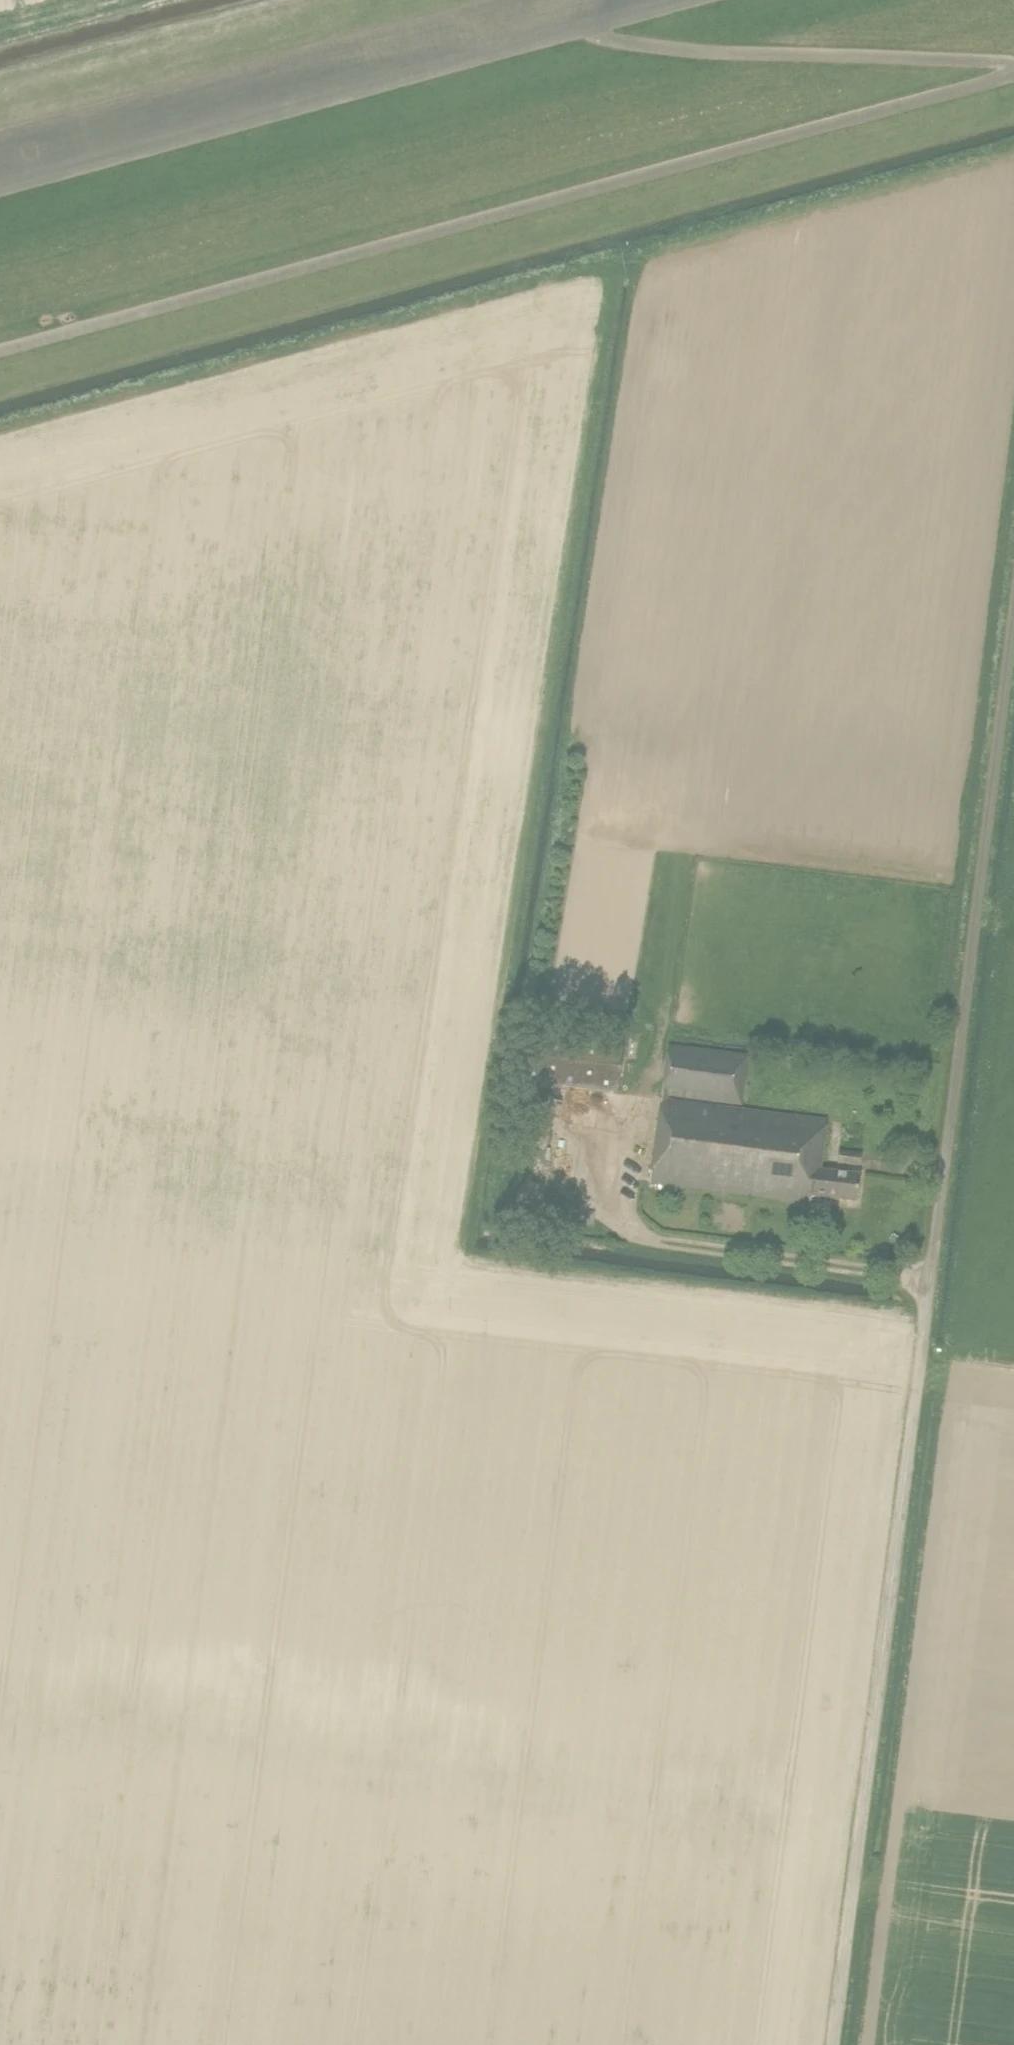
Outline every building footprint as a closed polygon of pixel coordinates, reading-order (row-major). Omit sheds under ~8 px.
[(749,1057),(669,1045),(650,1182),(812,1202),(812,1195),(856,1201),(859,1173),(821,1167),(827,1119),(669,1099),(670,1094),(743,1104),(749,1057)] [(861,1153),(839,1150),(837,1163),(860,1166),(861,1153)]
